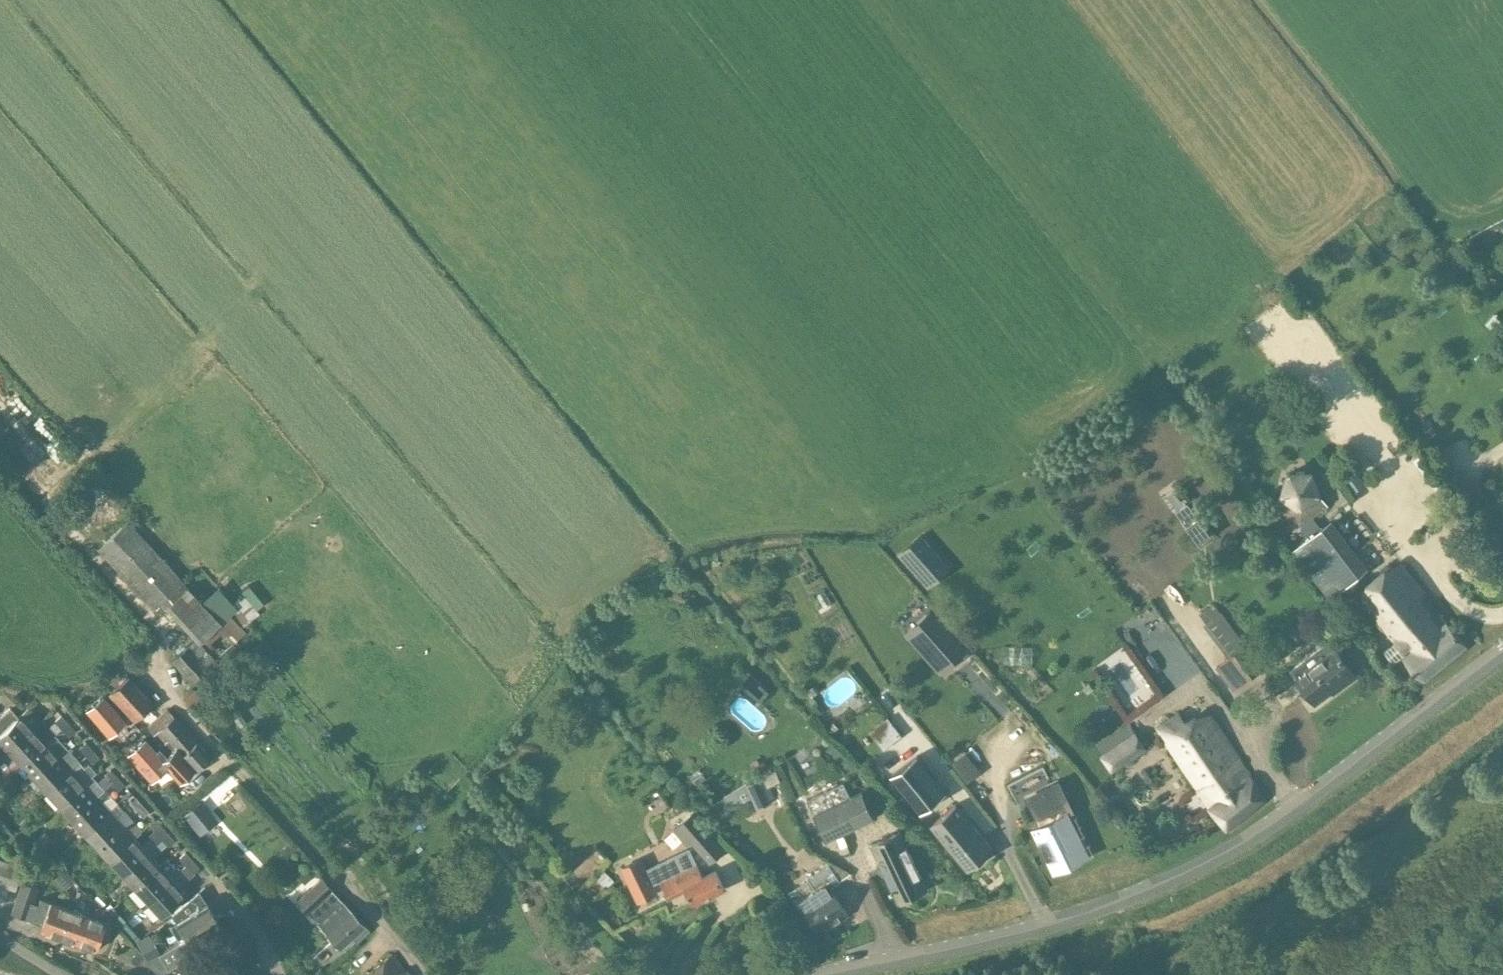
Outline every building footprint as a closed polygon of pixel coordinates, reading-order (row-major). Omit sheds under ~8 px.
[(1470,278),(1464,265),(1454,269),(1460,282),(1470,278)] [(1494,330),(1502,321),(1495,314),(1487,323),(1494,330)] [(0,460),(0,465),(10,475),(18,467),(5,455),(0,460)] [(1281,496),(1275,506),(1301,525),(1313,516),(1328,505),(1321,496),(1323,494),(1315,469),(1287,469),(1280,495),(1281,496)] [(1355,493),(1366,484),(1355,470),(1344,478),(1355,493)] [(1176,510),(1199,543),(1211,534),(1188,502),(1176,510)] [(1313,516),(1301,525),(1310,537),(1322,528),(1313,516)] [(153,608),(183,580),(127,521),(98,549),(153,608)] [(1310,537),(1295,548),(1331,596),(1345,586),(1356,600),(1360,597),(1394,639),(1406,654),(1403,657),(1423,682),(1465,647),(1399,563),(1370,587),(1324,526),(1322,528),(1310,537)] [(921,534),(899,554),(928,587),(950,567),(921,534)] [(189,587),(166,607),(199,642),(220,622),(221,623),(229,614),(231,615),(238,608),(233,603),(218,585),(200,600),(189,587)] [(248,585),(241,591),(244,594),(256,609),(263,603),(248,585)] [(238,608),(231,615),(243,627),(247,623),(260,613),(256,609),(244,594),(233,603),(238,608)] [(932,610),(906,633),(940,673),(941,673),(947,667),(967,651),(932,610)] [(1230,656),(1243,647),(1239,641),(1242,639),(1222,611),(1206,622),(1230,656)] [(231,615),(229,614),(221,623),(206,638),(222,654),(246,630),(243,627),(231,615)] [(219,666),(195,640),(173,660),(196,686),(219,666)] [(1331,642),(1292,670),(1297,676),(1315,701),(1338,685),(1340,687),(1356,675),(1336,648),(1331,642)] [(1033,647),(1006,646),(1005,664),(1032,665),(1033,647)] [(1246,679),(1259,669),(1243,647),(1230,656),(1246,679)] [(747,673),(737,686),(758,702),(768,690),(747,673)] [(133,719),(152,703),(128,677),(109,692),(133,719)] [(103,695),(87,708),(109,733),(125,720),(103,695)] [(0,734),(0,739),(10,750),(43,721),(29,707),(19,717),(11,708),(0,717),(0,731),(1,732),(0,734)] [(163,744),(158,748),(166,756),(175,748),(194,769),(210,754),(174,715),(168,708),(148,727),(163,744)] [(1227,829),(1266,798),(1212,717),(1191,731),(1180,713),(1159,727),(1227,829)] [(63,728),(69,723),(62,715),(56,721),(63,728)] [(895,716),(873,727),(882,745),(904,733),(895,716)] [(55,735),(43,721),(10,750),(23,764),(55,735)] [(833,721),(826,728),(831,734),(839,727),(833,721)] [(75,730),(69,723),(63,728),(69,736),(75,730)] [(1113,769),(1147,747),(1131,723),(1097,745),(1113,769)] [(68,749),(55,735),(23,764),(35,778),(68,749)] [(144,739),(129,752),(148,774),(152,779),(166,766),(180,781),(194,769),(175,748),(166,756),(158,748),(155,752),(153,749),(144,739)] [(87,756),(93,750),(87,743),(81,748),(87,756)] [(80,762),(68,749),(35,778),(48,791),(80,762)] [(100,758),(93,750),(87,756),(94,763),(100,758)] [(966,754),(954,764),(967,782),(980,772),(966,754)] [(921,811),(946,792),(917,755),(892,775),(921,811)] [(85,768),(80,762),(48,791),(60,805),(92,776),(97,772),(89,764),(85,768)] [(112,783),(118,777),(111,770),(105,775),(112,783)] [(60,805),(72,819),(105,789),(92,776),(60,805)] [(125,785),(118,777),(112,783),(119,790),(125,785)] [(747,785),(757,809),(772,803),(771,799),(774,798),(765,777),(747,785)] [(827,840),(875,817),(863,791),(851,797),(843,782),(807,799),(827,840)] [(1056,783),(1029,796),(1043,825),(1035,829),(1044,848),(1055,871),(1089,855),(1085,848),(1068,812),(1070,811),(1056,783)] [(85,832),(110,810),(117,803),(105,789),(72,819),(85,832)] [(137,810),(143,805),(136,797),(130,803),(137,810)] [(202,801),(184,815),(196,830),(214,816),(202,801)] [(110,810),(85,832),(99,848),(131,819),(125,812),(117,803),(110,810)] [(956,803),(931,823),(968,869),(993,848),(956,803)] [(150,812),(143,805),(137,810),(144,818),(150,812)] [(688,812),(671,828),(685,842),(689,839),(708,859),(721,846),(688,812)] [(21,826),(27,821),(23,817),(18,822),(21,826)] [(110,859),(135,837),(142,831),(131,819),(99,848),(110,859)] [(163,839),(169,833),(162,826),(156,831),(163,839)] [(157,844),(163,839),(156,831),(154,829),(149,834),(157,844)] [(873,844),(900,902),(928,889),(900,831),(873,844)] [(44,844),(50,839),(45,833),(39,839),(44,844)] [(175,841),(169,833),(163,839),(170,846),(175,841)] [(143,846),(135,837),(110,859),(123,874),(155,845),(151,840),(143,846)] [(135,887),(160,865),(153,857),(160,850),(155,845),(123,874),(135,887)] [(685,885),(693,903),(725,888),(716,870),(703,876),(690,849),(647,869),(642,859),(623,868),(638,899),(657,890),(653,883),(661,879),(669,896),(683,890),(681,887),(685,885)] [(187,866),(193,860),(186,853),(180,858),(187,866)] [(23,866),(0,858),(0,884),(15,889),(23,866)] [(147,901),(180,872),(167,858),(160,865),(135,887),(147,901)] [(200,868),(193,860),(187,866),(194,873),(200,868)] [(808,877),(810,879),(790,892),(806,916),(810,913),(823,932),(848,915),(837,897),(837,898),(830,888),(840,881),(840,880),(850,873),(831,862),(808,877)] [(66,889),(76,880),(63,865),(53,874),(66,889)] [(185,878),(180,872),(147,901),(160,915),(185,892),(178,884),(185,878)] [(298,900),(308,912),(340,947),(355,934),(360,939),(371,930),(343,900),(342,900),(333,889),(322,878),(298,900)] [(23,881),(17,897),(32,902),(38,886),(23,881)] [(32,902),(17,897),(11,913),(26,918),(42,925),(40,930),(60,937),(70,909),(44,900),(42,906),(37,904),(42,888),(38,886),(32,902)] [(172,914),(186,937),(187,937),(216,919),(199,891),(172,914)] [(119,926),(125,921),(112,907),(106,913),(119,926)] [(70,909),(60,937),(96,950),(106,922),(70,909)] [(148,961),(157,974),(162,974),(168,971),(167,969),(189,956),(190,958),(227,935),(224,931),(216,919),(187,937),(186,937),(180,941),(161,952),(150,960),(148,961)] [(141,938),(125,921),(119,926),(135,943),(141,938)] [(240,927),(228,937),(243,956),(255,946),(240,927)] [(150,960),(161,952),(151,935),(139,942),(150,960)] [(393,953),(367,974),(411,974),(393,953)]
